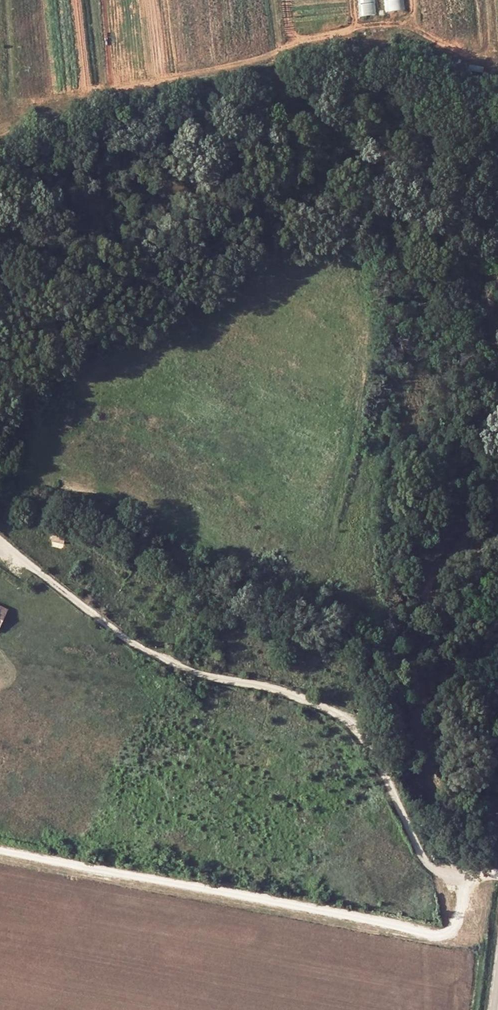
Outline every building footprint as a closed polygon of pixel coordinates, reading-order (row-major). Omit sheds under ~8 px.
[(375,14),(374,0),(371,0),(359,1),(360,15),(375,14)] [(388,11),(405,10),(404,0),(387,0),(388,11)] [(54,531),(52,541),(64,544),(66,534),(54,531)] [(374,654),(384,656),(385,646),(376,645),(374,654)]
